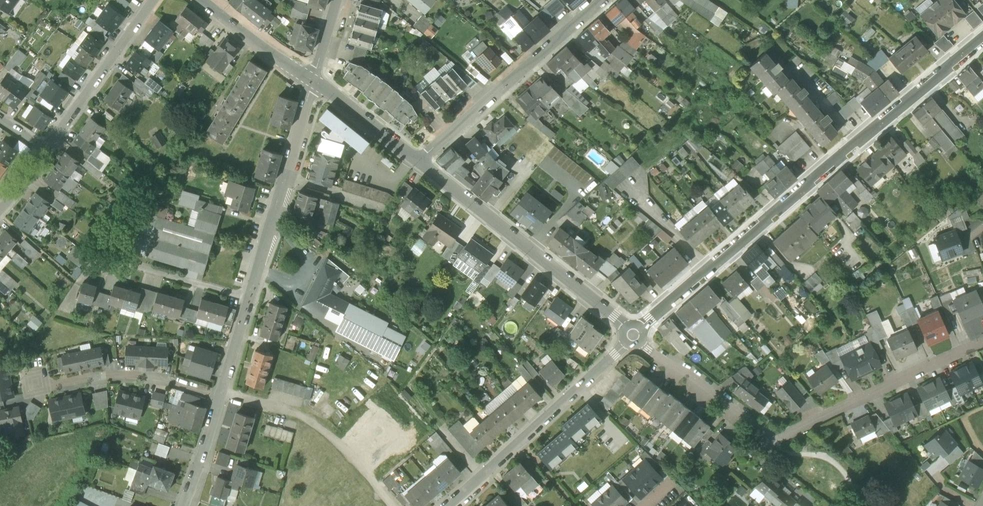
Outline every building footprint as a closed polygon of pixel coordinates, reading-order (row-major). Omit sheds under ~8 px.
[(8,13),(8,12),(6,10),(11,3),(13,5),(17,0),(0,0),(0,7),(8,13)] [(243,0),(231,0),(229,2),(236,8),(243,0)] [(256,0),(243,0),(236,8),(243,14),(244,13),(243,13),(250,5),(251,6),(256,0)] [(244,13),(248,17),(259,2),(256,0),(251,6),(250,5),(243,13),(244,13)] [(260,3),(267,9),(271,3),(267,0),(263,0),(260,3)] [(293,0),(291,0),(289,6),(293,8),(303,13),(306,4),(293,0)] [(327,0),(309,0),(308,3),(308,4),(307,6),(310,7),(318,10),(319,7),(324,9),(327,0)] [(434,0),(409,0),(425,13),(435,1),(434,0)] [(549,20),(564,8),(557,0),(554,0),(541,11),(549,20)] [(573,9),(583,0),(564,0),(573,9)] [(615,4),(636,29),(641,24),(631,12),(635,9),(627,0),(620,0),(615,4)] [(661,7),(654,0),(639,0),(641,3),(645,0),(655,12),(656,12),(663,19),(669,13),(661,7)] [(687,13),(690,8),(678,0),(669,0),(671,2),(687,13)] [(708,0),(678,0),(690,8),(710,21),(719,7),(708,0)] [(938,37),(950,27),(948,25),(952,22),(954,24),(966,14),(961,9),(961,8),(954,0),(939,0),(938,0),(937,0),(929,7),(929,8),(920,15),(925,21),(933,31),(938,37)] [(271,12),(267,9),(260,3),(259,2),(248,17),(259,27),(263,22),(270,14),(271,12)] [(360,3),(356,17),(379,23),(380,17),(381,15),(382,10),(374,7),(362,4),(360,3)] [(645,36),(636,29),(615,4),(614,4),(605,12),(616,26),(620,22),(631,34),(627,40),(636,47),(640,42),(641,41),(645,36)] [(97,21),(96,21),(108,30),(110,31),(114,26),(115,28),(123,16),(108,5),(97,21)] [(175,21),(179,24),(184,28),(195,14),(186,7),(175,21)] [(499,14),(499,15),(506,20),(511,16),(513,14),(507,7),(499,14)] [(306,21),(308,15),(303,13),(293,8),(290,16),(306,21)] [(517,10),(513,14),(511,16),(523,30),(529,24),(517,10)] [(848,26),(855,20),(846,10),(839,16),(848,26)] [(532,22),(538,29),(545,23),(549,20),(541,11),(539,13),(530,20),(532,22)] [(964,18),(974,29),(982,22),(974,11),(964,18)] [(655,12),(648,18),(657,24),(663,19),(656,12),(655,12)] [(193,35),(197,30),(204,21),(195,14),(184,28),(192,34),(193,35)] [(263,22),(267,26),(274,17),(270,14),(263,22)] [(504,22),(506,20),(499,15),(495,20),(501,25),(504,22)] [(504,22),(516,36),(523,30),(511,16),(506,20),(504,22)] [(280,21),(285,26),(288,22),(283,17),(280,21)] [(356,17),(353,30),(375,36),(377,30),(377,28),(379,23),(356,17)] [(280,23),(274,18),(270,23),(276,28),(280,23)] [(610,53),(615,48),(608,41),(607,42),(603,38),(610,32),(599,18),(588,28),(610,53)] [(665,31),(657,24),(648,18),(644,22),(658,37),(665,31)] [(105,35),(108,30),(96,21),(97,21),(94,19),(89,26),(98,32),(99,31),(105,35)] [(423,34),(426,30),(431,24),(424,19),(416,29),(423,34)] [(155,47),(158,49),(172,31),(158,21),(145,40),(155,47)] [(207,24),(204,21),(197,30),(200,33),(207,24)] [(294,32),(299,35),(303,22),(302,22),(302,25),(296,23),(294,32)] [(314,25),(303,22),(299,35),(315,40),(318,30),(313,28),(314,25)] [(529,24),(523,30),(534,43),(543,35),(538,29),(532,22),(529,24)] [(550,29),(545,23),(538,29),(543,35),(550,29)] [(180,33),(184,28),(179,24),(175,29),(180,33)] [(438,30),(431,24),(426,30),(433,36),(438,30)] [(180,33),(188,39),(192,34),(184,28),(180,33)] [(605,57),(610,53),(588,28),(577,37),(588,51),(596,45),(599,49),(598,50),(604,57),(605,57)] [(373,41),(375,36),(353,30),(352,33),(350,37),(351,37),(349,43),(356,45),(367,49),(371,50),(373,43),(373,41)] [(534,43),(523,30),(516,36),(513,38),(525,51),(534,43)] [(96,37),(104,43),(107,38),(100,32),(96,37)] [(295,49),(299,35),(294,32),(290,43),(295,45),(295,49)] [(196,42),(207,52),(215,42),(203,33),(196,42)] [(89,35),(81,46),(94,56),(102,44),(89,35)] [(315,40),(299,35),(295,49),(306,52),(307,49),(312,51),(315,40)] [(934,44),(945,53),(954,46),(949,40),(948,41),(944,35),(934,44)] [(814,36),(812,39),(810,42),(814,44),(831,54),(828,60),(834,64),(838,58),(841,52),(835,48),(814,36)] [(890,60),(901,73),(928,51),(915,36),(889,58),(890,60)] [(225,38),(215,52),(214,52),(228,63),(240,49),(225,38)] [(137,50),(150,59),(154,54),(152,52),(155,47),(145,40),(137,50)] [(619,46),(631,56),(636,50),(624,40),(619,46)] [(470,53),(475,59),(488,48),(482,42),(470,53)] [(356,45),(354,51),(366,55),(367,49),(356,45)] [(81,46),(72,58),(86,67),(94,56),(81,46)] [(576,82),(581,78),(586,74),(587,73),(578,63),(580,62),(567,46),(556,56),(553,59),(561,69),(566,74),(568,73),(576,82)] [(617,46),(615,48),(610,53),(619,60),(623,63),(629,56),(617,46)] [(500,62),(488,48),(475,59),(483,68),(485,66),(489,71),(500,62)] [(220,72),(228,63),(214,52),(215,52),(211,49),(208,53),(211,56),(207,61),(220,72)] [(127,63),(144,76),(149,69),(147,68),(152,61),(150,59),(137,50),(127,63)] [(880,50),(872,57),(874,58),(882,52),(880,50)] [(354,51),(353,57),(364,60),(366,55),(354,51)] [(882,52),(874,58),(873,59),(880,68),(890,60),(889,58),(882,51),(882,52)] [(605,57),(610,62),(613,56),(610,53),(605,57)] [(794,109),(801,117),(814,106),(804,94),(807,92),(803,87),(800,90),(790,79),(788,81),(778,70),(781,67),(778,63),(775,65),(765,54),(751,66),(758,74),(757,74),(767,86),(768,85),(775,93),(777,91),(784,98),(782,99),(792,111),(794,109)] [(632,58),(629,56),(623,63),(626,65),(632,58)] [(362,66),(364,60),(353,57),(351,62),(361,66),(362,66)] [(875,72),(880,68),(873,59),(874,58),(872,57),(866,66),(874,71),(875,72)] [(4,67),(10,72),(18,62),(12,58),(6,65),(4,67)] [(77,80),(86,67),(72,58),(64,70),(77,80)] [(555,74),(561,69),(553,59),(546,64),(555,74)] [(206,133),(222,143),(267,70),(250,60),(206,133)] [(591,69),(594,72),(599,67),(600,67),(591,60),(586,64),(591,69)] [(343,77),(363,92),(376,76),(362,66),(361,66),(351,62),(350,62),(345,68),(349,70),(343,77)] [(467,67),(475,76),(479,71),(472,62),(467,67)] [(583,66),(580,62),(578,63),(587,73),(591,69),(586,64),(583,66)] [(599,67),(609,76),(613,71),(604,62),(600,67),(599,67)] [(855,68),(869,75),(874,71),(866,66),(858,62),(855,68)] [(220,73),(225,77),(233,67),(228,63),(220,72),(220,73)] [(452,68),(463,79),(467,75),(455,65),(452,68)] [(957,76),(965,86),(977,76),(969,66),(957,76)] [(609,76),(599,67),(594,72),(604,81),(609,76)] [(349,70),(345,68),(340,75),(343,77),(349,70)] [(446,73),(442,76),(442,77),(455,93),(457,94),(459,92),(463,89),(462,89),(467,85),(463,79),(452,68),(450,70),(450,69),(445,73),(446,73)] [(851,74),(863,80),(869,75),(855,68),(851,74)] [(875,72),(874,71),(869,75),(889,101),(898,93),(888,80),(884,83),(875,72)] [(4,100),(16,84),(10,80),(12,77),(8,74),(0,84),(0,97),(4,100)] [(65,74),(62,79),(72,86),(75,81),(65,74)] [(593,81),(586,74),(581,78),(588,86),(593,81)] [(362,93),(373,102),(387,84),(382,79),(381,78),(376,75),(376,76),(363,92),(362,93)] [(445,102),(455,93),(442,77),(442,76),(441,75),(435,80),(435,79),(434,81),(430,84),(445,102)] [(889,101),(869,75),(863,80),(873,92),(861,103),(872,115),(876,112),(875,112),(889,101)] [(965,86),(970,91),(981,81),(977,76),(965,86)] [(29,87),(34,91),(42,81),(36,77),(29,87)] [(530,88),(548,109),(549,109),(561,98),(562,98),(560,95),(550,84),(548,86),(541,77),(533,83),(534,84),(530,88)] [(141,98),(149,87),(144,83),(137,78),(129,89),(132,91),(141,98)] [(149,78),(144,83),(149,87),(156,93),(161,87),(149,78)] [(51,79),(40,95),(54,105),(57,108),(69,92),(51,79)] [(103,100),(116,109),(121,103),(122,104),(132,91),(129,89),(118,80),(113,87),(115,88),(110,94),(109,93),(103,100)] [(949,84),(955,92),(959,88),(953,81),(949,84)] [(979,91),(982,88),(982,83),(981,81),(970,91),(974,96),(979,91)] [(21,88),(16,84),(4,100),(15,108),(29,90),(23,86),(21,88)] [(385,109),(392,100),(397,93),(398,93),(398,92),(394,89),(393,88),(387,84),(373,102),(384,111),(385,109)] [(443,104),(445,102),(430,84),(426,88),(425,89),(419,94),(421,95),(429,104),(435,111),(440,106),(440,107),(443,104)] [(561,98),(570,108),(578,100),(583,96),(572,84),(566,90),(560,95),(562,98),(561,98)] [(538,118),(548,109),(530,88),(517,100),(528,112),(530,111),(532,113),(537,119),(538,118)] [(844,120),(854,112),(847,103),(841,95),(836,91),(827,99),(844,120)] [(974,96),(978,101),(982,97),(982,96),(979,91),(974,96)] [(408,101),(398,93),(397,93),(392,100),(397,105),(390,113),(394,116),(393,117),(405,126),(406,124),(410,119),(413,122),(414,121),(418,115),(417,114),(411,104),(408,102),(408,101)] [(40,95),(36,100),(42,104),(51,110),(54,105),(40,95)] [(421,95),(416,99),(424,108),(429,104),(421,95)] [(271,124),(289,129),(297,101),(286,98),(279,96),(271,124)] [(854,97),(847,103),(854,112),(861,106),(854,97)] [(921,105),(932,118),(941,110),(931,97),(921,105)] [(417,114),(424,108),(416,99),(411,104),(417,114)] [(385,109),(390,113),(397,105),(392,100),(385,109)] [(39,109),(49,116),(52,111),(51,110),(42,104),(39,109)] [(922,126),(926,122),(932,118),(921,105),(912,113),(922,126)] [(824,117),(814,106),(801,117),(807,125),(805,127),(815,139),(817,137),(824,145),(838,133),(828,121),(830,119),(826,115),(824,117)] [(27,119),(42,129),(50,117),(49,116),(39,109),(35,107),(27,119)] [(319,118),(332,129),(344,138),(361,152),(369,142),(327,108),(319,118)] [(955,127),(941,110),(932,118),(942,130),(946,135),(955,127)] [(529,122),(539,130),(543,125),(538,118),(537,119),(532,113),(526,119),(529,122)] [(488,133),(495,142),(513,128),(505,118),(494,126),(492,124),(485,129),(488,133)] [(942,130),(932,118),(926,122),(936,134),(936,135),(942,130)] [(85,126),(79,135),(91,143),(95,137),(97,138),(104,128),(92,119),(87,127),(85,126)] [(104,128),(118,138),(122,132),(108,121),(104,128)] [(539,130),(550,139),(554,134),(543,125),(539,130)] [(946,135),(954,145),(964,137),(956,127),(955,127),(946,135)] [(513,128),(495,142),(499,146),(516,132),(513,128)] [(325,137),(325,138),(341,142),(344,138),(332,129),(329,133),(325,130),(324,130),(322,130),(321,132),(321,133),(322,134),(325,137)] [(946,135),(942,130),(936,135),(940,139),(946,135)] [(483,137),(491,146),(495,142),(488,133),(483,137)] [(777,149),(793,163),(809,149),(795,133),(777,149)] [(954,145),(946,135),(940,139),(936,135),(936,134),(934,136),(946,151),(954,145)] [(92,144),(91,143),(79,135),(74,141),(83,148),(83,149),(91,154),(96,158),(97,158),(102,151),(92,144)] [(881,150),(889,160),(902,149),(891,136),(878,147),(881,150)] [(344,143),(341,142),(325,138),(321,137),(317,149),(323,151),(322,154),(316,152),(316,153),(339,159),(339,160),(339,159),(334,157),(334,154),(340,156),(344,143)] [(480,162),(486,168),(494,161),(493,160),(487,152),(489,150),(484,144),(482,145),(475,137),(466,145),(480,162)] [(928,142),(935,150),(940,146),(932,138),(928,142)] [(902,144),(912,156),(918,152),(908,139),(902,144)] [(19,140),(13,149),(17,151),(24,156),(30,148),(19,140)] [(0,146),(0,161),(7,166),(17,151),(13,149),(3,141),(0,146)] [(551,159),(559,150),(554,146),(547,156),(551,159)] [(435,161),(451,173),(459,164),(464,160),(452,147),(435,161)] [(492,148),(489,150),(487,152),(493,160),(499,155),(492,148)] [(703,148),(700,154),(710,158),(712,151),(703,148)] [(255,177),(273,182),(281,155),(263,149),(255,177)] [(906,155),(902,149),(889,160),(893,165),(906,155)] [(556,163),(564,154),(559,150),(551,159),(556,163)] [(875,155),(888,170),(893,165),(889,160),(881,150),(875,155)] [(55,166),(69,176),(74,170),(80,162),(65,151),(55,166)] [(308,180),(331,187),(339,160),(339,159),(316,153),(313,162),(313,163),(312,163),(310,169),(311,169),(311,170),(308,180)] [(91,154),(87,160),(99,170),(105,163),(97,158),(96,158),(91,154)] [(561,167),(568,157),(564,154),(556,163),(561,167)] [(768,155),(763,160),(771,169),(776,165),(768,155)] [(858,170),(871,185),(888,170),(875,155),(869,160),(868,159),(863,164),(864,165),(858,170)] [(565,171),(573,161),(568,157),(561,167),(565,171)] [(632,157),(627,161),(635,170),(640,166),(632,157)] [(99,170),(87,160),(82,167),(99,178),(103,173),(99,170)] [(765,174),(771,169),(763,160),(757,165),(765,174)] [(570,174),(578,165),(573,161),(565,171),(570,174)] [(631,174),(635,170),(627,161),(623,165),(631,174)] [(473,168),(481,177),(486,170),(487,169),(486,168),(480,162),(473,168)] [(451,173),(471,189),(476,183),(465,175),(468,172),(459,164),(451,173)] [(499,164),(492,174),(501,181),(508,171),(499,164)] [(575,178),(582,168),(578,165),(570,174),(575,178)] [(626,178),(631,174),(623,165),(618,169),(626,178)] [(771,169),(776,175),(786,188),(797,178),(787,166),(782,171),(776,165),(771,169)] [(59,191),(62,187),(69,176),(55,166),(44,181),(59,191)] [(579,181),(587,172),(582,168),(575,178),(579,181)] [(622,182),(626,178),(618,169),(613,173),(622,182)] [(82,176),(74,170),(69,176),(78,182),(82,176)] [(501,181),(492,174),(486,170),(481,177),(476,183),(471,189),(486,201),(492,193),(494,194),(498,190),(496,188),(501,181)] [(841,170),(827,182),(838,194),(843,190),(851,182),(841,170)] [(587,172),(579,181),(584,185),(591,176),(587,172)] [(617,185),(622,182),(613,173),(609,176),(617,185)] [(774,198),(786,188),(776,175),(764,186),(774,198)] [(78,182),(69,176),(62,187),(70,193),(78,182)] [(613,189),(617,185),(609,176),(603,181),(603,182),(613,189)] [(383,204),(388,207),(394,197),(387,193),(345,179),(341,191),(384,204),(383,204)] [(735,179),(725,187),(729,193),(740,184),(735,179)] [(859,195),(866,203),(873,197),(858,180),(853,185),(860,193),(859,195)] [(232,206),(247,211),(250,200),(249,200),(250,195),(252,195),(254,189),(229,182),(226,194),(235,197),(232,206)] [(397,193),(405,199),(413,189),(404,182),(397,193)] [(841,198),(838,194),(827,182),(817,192),(821,196),(827,204),(827,203),(834,198),(837,201),(836,202),(847,214),(852,210),(850,208),(841,198)] [(740,184),(729,193),(742,208),(744,209),(755,200),(747,190),(745,191),(740,184)] [(715,195),(720,201),(729,193),(725,187),(724,187),(715,195)] [(327,200),(328,200),(329,195),(307,188),(305,194),(317,197),(327,200)] [(401,205),(417,218),(429,202),(419,194),(420,193),(414,188),(413,189),(405,199),(401,205)] [(554,189),(550,194),(559,201),(563,196),(554,189)] [(841,198),(846,194),(843,190),(838,194),(841,198)] [(56,198),(70,208),(75,201),(61,191),(56,198)] [(180,203),(195,208),(198,200),(199,200),(200,196),(183,191),(180,203)] [(293,213),(310,218),(312,214),(317,197),(305,194),(299,192),(293,213)] [(552,211),(526,192),(510,213),(535,233),(552,211)] [(739,211),(742,208),(729,193),(720,201),(733,216),(734,217),(740,212),(739,211)] [(36,194),(25,208),(39,218),(50,204),(36,194)] [(841,198),(850,208),(855,203),(846,194),(841,198)] [(715,195),(706,203),(708,207),(710,209),(720,201),(715,195)] [(821,196),(816,200),(832,218),(837,214),(827,203),(827,204),(821,196)] [(315,212),(322,214),(327,200),(317,197),(312,214),(314,215),(315,212)] [(51,206),(60,212),(63,207),(55,200),(51,206)] [(222,207),(199,200),(198,200),(195,208),(195,210),(199,212),(195,227),(215,233),(222,207)] [(328,200),(327,200),(322,214),(320,221),(321,221),(332,225),(339,204),(328,200)] [(799,216),(800,217),(813,231),(820,225),(822,227),(832,218),(816,200),(811,205),(810,203),(806,207),(807,208),(799,216)] [(694,209),(699,215),(708,207),(706,203),(703,201),(694,209)] [(730,219),(733,216),(720,201),(710,209),(721,222),(722,223),(724,225),(731,220),(730,219)] [(575,221),(581,225),(587,216),(581,211),(585,207),(579,202),(565,214),(574,221),(575,221)] [(710,209),(708,207),(699,215),(711,230),(713,231),(719,226),(718,225),(721,222),(710,209)] [(15,222),(28,232),(30,231),(33,226),(39,218),(25,208),(15,222)] [(157,215),(157,216),(164,218),(167,210),(159,208),(157,215)] [(694,209),(693,208),(683,216),(689,223),(699,215),(694,209)] [(962,215),(964,221),(969,219),(965,208),(960,210),(962,215)] [(116,247),(145,255),(156,215),(157,216),(157,215),(151,213),(151,214),(137,210),(132,230),(122,227),(116,247)] [(845,220),(854,229),(862,222),(853,212),(845,220)] [(448,245),(449,246),(454,239),(461,229),(439,214),(428,230),(428,231),(423,237),(433,244),(438,238),(448,245)] [(195,227),(164,218),(157,216),(156,215),(145,255),(145,256),(185,268),(203,273),(215,233),(195,227)] [(708,232),(711,230),(699,215),(689,223),(702,238),(703,239),(709,234),(708,232)] [(955,231),(955,233),(967,229),(964,221),(962,215),(950,220),(954,231),(955,231)] [(815,233),(813,231),(800,217),(772,241),(788,259),(801,247),(803,250),(809,244),(807,242),(816,234),(815,233)] [(39,218),(33,226),(40,232),(46,224),(39,218)] [(321,221),(318,233),(329,236),(332,225),(321,221)] [(699,240),(702,238),(689,223),(679,231),(693,247),(700,241),(699,240)] [(813,231),(815,233),(822,227),(820,225),(813,231)] [(37,236),(40,232),(33,226),(30,231),(37,236)] [(547,243),(576,266),(588,251),(559,228),(547,243)] [(0,237),(0,249),(6,255),(6,254),(22,269),(28,262),(11,248),(18,241),(6,230),(0,237)] [(314,237),(324,241),(327,234),(317,230),(314,237)] [(657,235),(668,244),(673,239),(662,230),(657,235)] [(934,238),(942,259),(962,252),(955,233),(955,231),(954,231),(934,238)] [(306,241),(327,259),(335,249),(314,232),(306,241)] [(575,235),(573,239),(580,245),(583,241),(575,235)] [(479,272),(486,263),(493,254),(471,238),(465,247),(457,257),(458,257),(465,262),(479,272)] [(29,257),(32,257),(38,251),(24,239),(20,244),(26,250),(25,251),(26,254),(29,257)] [(441,255),(448,260),(459,243),(454,239),(449,246),(448,245),(441,255)] [(465,247),(459,243),(448,260),(454,264),(458,257),(457,257),(465,247)] [(741,257),(752,270),(759,264),(767,257),(756,244),(741,257)] [(66,257),(80,267),(88,256),(74,246),(66,257)] [(647,271),(661,287),(689,264),(675,247),(647,271)] [(603,263),(588,251),(576,266),(591,278),(597,270),(603,263)] [(769,258),(779,269),(785,264),(775,253),(772,255),(769,258)] [(628,259),(637,269),(643,264),(634,255),(628,259)] [(459,270),(465,262),(458,257),(454,264),(453,265),(459,270)] [(340,323),(350,305),(329,294),(337,277),(341,269),(327,259),(304,305),(340,323)] [(495,274),(512,286),(516,281),(523,271),(507,259),(499,269),(495,274)] [(597,270),(607,278),(616,270),(624,263),(619,259),(612,266),(607,261),(604,264),(603,263),(597,270)] [(459,270),(473,280),(479,272),(465,262),(459,270)] [(484,277),(486,274),(491,267),(486,263),(479,272),(473,280),(479,284),(484,277)] [(493,264),(491,267),(486,274),(492,279),(495,274),(499,269),(493,264)] [(773,280),(759,264),(752,270),(757,276),(765,284),(767,286),(773,280)] [(201,280),(203,273),(185,268),(184,274),(201,280)] [(620,289),(631,302),(645,290),(646,290),(640,283),(627,268),(620,274),(611,283),(618,291),(620,289)] [(337,277),(359,295),(365,289),(341,269),(337,277)] [(607,278),(611,283),(620,274),(616,270),(607,278)] [(0,271),(0,290),(4,294),(9,289),(10,290),(16,284),(9,279),(0,271)] [(802,284),(810,292),(823,281),(816,272),(815,272),(802,284)] [(722,284),(734,297),(748,285),(738,273),(733,278),(731,276),(722,284)] [(749,282),(757,291),(765,284),(757,276),(749,282)] [(645,290),(648,293),(653,288),(645,279),(640,283),(646,290),(645,290)] [(479,284),(473,280),(465,291),(471,295),(479,284)] [(529,299),(536,303),(547,288),(539,283),(539,284),(533,280),(522,296),(528,301),(529,299)] [(78,299),(92,303),(96,290),(97,285),(83,281),(78,299)] [(522,285),(516,281),(512,286),(506,294),(513,298),(514,297),(522,285)] [(109,303),(122,306),(127,289),(113,285),(110,294),(108,302),(109,303)] [(708,285),(698,294),(704,301),(705,300),(711,307),(720,299),(708,285)] [(146,302),(150,289),(142,287),(140,293),(139,300),(146,302)] [(953,291),(954,296),(952,297),(953,299),(953,298),(954,300),(953,300),(958,312),(962,321),(982,312),(982,307),(976,290),(966,294),(963,287),(953,291)] [(552,292),(547,288),(536,303),(541,307),(552,292)] [(140,293),(127,289),(122,306),(135,310),(139,300),(140,293)] [(150,289),(146,302),(153,304),(157,292),(150,289)] [(110,294),(103,292),(96,290),(92,303),(99,305),(108,308),(109,303),(108,302),(110,294)] [(153,310),(166,313),(171,296),(157,292),(153,304),(152,309),(153,310)] [(938,298),(941,304),(953,299),(952,297),(950,293),(938,298)] [(701,314),(708,322),(715,316),(711,311),(711,312),(708,309),(711,307),(705,300),(704,301),(698,294),(690,301),(701,314)] [(934,310),(942,306),(941,304),(938,298),(937,295),(929,299),(934,310)] [(184,300),(171,296),(166,313),(179,317),(182,306),(184,300)] [(507,306),(512,310),(519,301),(514,297),(513,298),(507,306)] [(544,312),(561,324),(571,309),(555,297),(544,312)] [(197,316),(210,320),(215,302),(201,298),(197,311),(196,316),(197,316)] [(953,298),(953,299),(941,304),(942,306),(946,317),(958,312),(953,300),(954,300),(953,298)] [(135,310),(143,313),(146,302),(139,300),(135,310)] [(732,332),(745,321),(731,306),(727,301),(726,300),(720,305),(734,320),(727,326),(732,332)] [(737,300),(731,306),(745,321),(746,324),(751,320),(744,312),(746,310),(737,300)] [(675,313),(687,327),(689,325),(701,314),(690,301),(675,313)] [(153,304),(146,302),(143,313),(151,315),(153,310),(152,309),(153,304)] [(228,306),(215,302),(210,320),(223,324),(228,306)] [(260,335),(277,340),(287,308),(270,302),(260,335)] [(388,323),(350,305),(340,323),(336,330),(394,359),(405,337),(386,327),(388,323)] [(135,310),(122,306),(120,313),(141,319),(143,313),(135,310)] [(179,317),(187,319),(190,309),(182,306),(179,317)] [(228,306),(223,324),(231,326),(236,309),(228,306)] [(906,309),(907,311),(913,324),(918,322),(917,320),(919,319),(913,306),(906,309)] [(190,309),(187,319),(195,322),(197,316),(196,316),(197,311),(190,309)] [(153,310),(151,315),(164,319),(166,313),(153,310)] [(906,327),(913,324),(907,311),(900,314),(906,327)] [(918,322),(928,344),(948,335),(938,312),(926,317),(926,316),(919,319),(917,320),(918,322)] [(689,325),(710,351),(724,339),(719,334),(718,333),(708,322),(701,314),(689,325)] [(194,324),(207,328),(210,320),(197,316),(195,322),(194,324)] [(568,335),(579,343),(591,326),(592,326),(593,325),(581,316),(574,326),(568,335)] [(725,328),(715,316),(708,322),(718,333),(719,334),(725,328)] [(658,328),(669,342),(677,335),(681,332),(669,318),(658,328)] [(194,324),(195,322),(187,319),(185,325),(193,328),(194,324)] [(223,324),(210,320),(207,328),(220,332),(223,324)] [(569,322),(562,332),(560,335),(565,339),(568,335),(574,326),(569,322)] [(872,326),(874,331),(878,340),(879,340),(886,336),(880,323),(872,326)] [(228,334),(231,326),(223,324),(220,332),(228,334)] [(603,334),(592,326),(591,326),(579,343),(578,344),(589,353),(603,334)] [(554,343),(560,335),(562,332),(557,328),(549,339),(554,343)] [(719,334),(724,339),(730,335),(725,328),(719,334)] [(890,347),(895,359),(917,349),(908,330),(890,338),(894,345),(890,347)] [(882,347),(879,340),(878,340),(874,331),(865,335),(869,343),(870,343),(874,351),(882,347)] [(684,344),(677,335),(669,342),(676,350),(684,344)] [(287,341),(285,350),(293,352),(295,343),(287,341)] [(869,343),(855,350),(866,372),(872,369),(874,369),(879,366),(880,364),(874,351),(870,343),(869,343)] [(676,350),(683,356),(690,350),(684,344),(676,350)] [(141,353),(147,353),(147,347),(127,346),(126,362),(139,363),(140,363),(141,353)] [(168,349),(147,347),(147,353),(153,354),(152,364),(153,364),(166,365),(168,349)] [(187,350),(185,357),(213,366),(215,360),(203,356),(205,350),(196,347),(194,352),(187,350)] [(100,348),(81,352),(84,368),(103,364),(100,350),(100,348)] [(103,364),(103,366),(110,364),(107,348),(100,350),(103,364)] [(837,349),(826,355),(829,360),(836,370),(845,366),(841,357),(837,349)] [(203,356),(215,360),(217,353),(205,350),(203,356)] [(246,383),(263,388),(273,355),(255,350),(246,383)] [(822,365),(829,360),(826,355),(822,350),(814,355),(822,365)] [(859,375),(866,372),(855,350),(841,357),(845,366),(851,378),(853,379),(859,376),(859,375)] [(66,372),(84,368),(81,352),(62,356),(62,357),(65,371),(66,372)] [(153,354),(147,353),(141,353),(140,363),(139,363),(139,365),(146,365),(153,366),(153,364),(152,364),(153,354)] [(546,366),(552,360),(547,354),(540,359),(546,366)] [(56,358),(59,372),(65,371),(62,357),(56,358)] [(211,372),(213,366),(185,357),(183,364),(190,366),(188,372),(197,375),(199,368),(211,372)] [(337,366),(346,368),(348,358),(339,357),(337,366)] [(565,362),(574,369),(578,364),(569,357),(565,362)] [(539,371),(551,386),(564,374),(552,360),(546,366),(539,371)] [(528,361),(523,366),(533,378),(538,373),(528,361)] [(971,362),(961,368),(971,389),(981,384),(982,384),(978,376),(971,362)] [(533,378),(523,366),(521,363),(516,368),(521,375),(526,381),(528,383),(528,382),(526,380),(531,376),(533,378)] [(810,380),(819,393),(837,380),(827,365),(815,374),(816,376),(810,380)] [(197,375),(209,378),(211,372),(199,368),(197,375)] [(960,394),(971,389),(961,368),(950,373),(956,386),(960,394)] [(10,382),(7,369),(0,370),(0,385),(10,382)] [(731,376),(735,381),(738,379),(742,376),(744,374),(740,369),(731,376)] [(623,390),(633,398),(648,379),(639,371),(638,371),(630,380),(631,381),(627,386),(623,390)] [(622,374),(618,379),(627,386),(631,381),(630,380),(622,374)] [(518,391),(528,383),(526,381),(521,375),(512,383),(518,391)] [(734,391),(748,402),(757,391),(759,389),(742,376),(738,379),(742,382),(734,391)] [(777,380),(782,386),(787,382),(782,376),(777,380)] [(271,388),(277,390),(280,379),(274,378),(271,388)] [(939,378),(928,383),(938,405),(949,400),(949,399),(945,391),(939,378)] [(277,390),(282,392),(285,381),(280,379),(277,390)] [(618,379),(615,384),(623,390),(627,386),(618,379)] [(658,387),(648,379),(633,398),(643,406),(658,387)] [(282,392),(288,393),(291,383),(285,381),(282,392)] [(792,386),(801,397),(806,392),(797,381),(792,386)] [(10,382),(0,385),(0,399),(3,398),(13,396),(10,382)] [(528,383),(518,391),(509,399),(499,408),(489,416),(480,424),(470,433),(473,437),(478,443),(482,447),(492,438),(501,430),(511,422),(521,413),(530,405),(540,396),(528,382),(528,383)] [(776,391),(793,411),(804,401),(801,397),(792,386),(788,382),(787,382),(782,386),(776,391)] [(288,393),(293,395),(296,384),(291,383),(288,393)] [(509,399),(518,391),(512,383),(502,391),(509,399)] [(928,410),(938,405),(928,383),(917,388),(924,402),(927,410),(928,410)] [(293,395),(299,397),(302,386),(296,384),(293,395)] [(615,384),(611,388),(619,395),(623,390),(615,384)] [(299,397),(304,398),(307,387),(302,386),(299,397)] [(956,386),(951,389),(957,402),(958,405),(964,402),(960,394),(956,386)] [(307,387),(304,398),(310,400),(313,389),(307,387)] [(668,395),(658,387),(643,406),(649,411),(653,414),(654,412),(668,395)] [(611,388),(607,393),(616,400),(619,395),(611,388)] [(951,405),(957,402),(951,389),(945,391),(949,399),(949,400),(951,405)] [(99,392),(100,409),(108,407),(107,390),(99,392)] [(114,412),(126,415),(132,394),(119,391),(114,412)] [(499,408),(509,399),(502,391),(492,400),(499,408)] [(766,398),(757,391),(748,402),(760,411),(761,410),(758,408),(766,398)] [(151,405),(162,408),(165,395),(154,392),(151,405)] [(180,400),(197,405),(200,398),(182,393),(180,400)] [(607,393),(604,398),(612,404),(616,400),(607,393)] [(669,393),(668,395),(654,412),(664,420),(679,401),(669,393)] [(906,393),(895,398),(906,420),(916,415),(917,415),(913,407),(906,393)] [(80,394),(65,398),(69,417),(85,414),(80,394)] [(144,397),(132,394),(126,415),(139,418),(144,397)] [(49,401),(52,416),(57,419),(69,417),(65,398),(49,401)] [(607,410),(612,404),(604,398),(600,403),(607,410)] [(768,400),(766,398),(758,408),(761,410),(768,400)] [(895,425),(906,420),(895,398),(885,404),(891,417),(895,425)] [(172,403),(170,410),(203,420),(207,408),(197,405),(180,400),(179,400),(178,405),(172,403)] [(489,416),(499,408),(492,400),(483,408),(489,416)] [(25,409),(25,411),(30,410),(35,404),(30,401),(25,409)] [(689,409),(679,401),(664,420),(674,428),(689,409)] [(924,402),(918,404),(925,418),(931,415),(928,410),(927,410),(924,402)] [(41,408),(35,404),(30,410),(25,411),(27,420),(33,418),(41,408)] [(561,427),(564,431),(573,441),(600,418),(587,404),(561,427)] [(919,421),(925,418),(918,404),(913,407),(917,415),(916,415),(919,421)] [(10,437),(24,434),(21,422),(22,422),(18,407),(0,411),(0,422),(1,426),(7,425),(10,437)] [(699,417),(689,409),(674,428),(684,436),(699,417)] [(199,431),(203,420),(170,410),(167,421),(182,426),(199,431)] [(226,446),(244,451),(254,418),(236,413),(226,446)] [(877,436),(890,430),(882,421),(875,413),(868,416),(873,427),(873,428),(877,436)] [(858,438),(860,437),(866,434),(865,431),(873,428),(873,427),(868,416),(851,424),(858,438)] [(470,433),(480,424),(473,417),(463,425),(464,426),(469,432),(470,433)] [(709,426),(699,417),(684,436),(694,445),(696,442),(707,428),(709,426)] [(891,417),(882,421),(890,430),(892,433),(898,430),(895,425),(891,417)] [(449,428),(454,434),(464,426),(463,425),(459,420),(449,428)] [(272,426),(266,424),(263,435),(268,437),(272,426)] [(277,428),(272,426),(268,437),(274,438),(277,428)] [(469,432),(464,426),(454,434),(459,440),(469,432)] [(283,429),(277,428),(274,438),(279,440),(283,429)] [(696,442),(701,446),(707,439),(713,433),(707,428),(696,442)] [(877,436),(873,428),(865,431),(866,434),(860,437),(863,443),(877,436)] [(288,431),(283,429),(279,440),(285,442),(288,431)] [(937,436),(936,435),(924,445),(934,456),(939,452),(940,451),(943,455),(956,444),(944,430),(938,436),(937,435),(937,436)] [(294,432),(288,431),(285,442),(290,443),(294,432)] [(576,445),(573,441),(564,431),(538,454),(550,468),(576,445)] [(427,440),(434,449),(443,441),(436,432),(427,440)] [(470,433),(469,432),(459,440),(464,445),(473,437),(470,433)] [(152,440),(163,444),(166,438),(154,434),(152,440)] [(723,463),(726,465),(730,459),(728,457),(734,449),(727,443),(728,441),(720,434),(712,444),(706,451),(707,451),(722,464),(723,463)] [(478,443),(473,437),(464,445),(469,451),(478,443)] [(712,444),(707,439),(701,446),(696,452),(702,457),(707,451),(706,451),(712,444)] [(155,454),(166,458),(170,447),(159,443),(155,454)] [(482,447),(478,443),(469,451),(474,457),(483,448),(482,447)] [(963,453),(956,444),(943,455),(942,456),(950,464),(963,453)] [(645,460),(654,470),(659,465),(644,451),(640,455),(644,460),(645,460)] [(982,469),(982,467),(982,459),(975,451),(969,461),(982,469)] [(215,463),(227,467),(230,455),(219,452),(215,463)] [(437,467),(439,469),(450,460),(448,458),(437,467)] [(450,460),(439,469),(449,482),(460,472),(450,460)] [(644,460),(634,470),(651,488),(662,478),(654,470),(645,460),(644,460)] [(977,487),(982,478),(980,477),(982,472),(982,469),(969,461),(968,461),(962,471),(963,472),(960,477),(977,487)] [(514,490),(519,485),(531,475),(520,462),(503,477),(514,490)] [(927,462),(920,468),(924,472),(931,466),(927,462)] [(153,468),(139,463),(137,470),(150,474),(153,468)] [(241,484),(251,487),(256,471),(237,465),(233,478),(242,481),(241,484)] [(153,468),(150,474),(171,482),(174,473),(154,466),(153,468)] [(439,491),(449,482),(439,469),(428,479),(439,491)] [(147,487),(148,484),(147,484),(150,474),(137,470),(134,476),(132,482),(147,487)] [(640,498),(651,488),(634,470),(624,479),(623,479),(632,489),(640,498)] [(756,486),(770,498),(779,488),(782,484),(768,473),(756,486)] [(171,482),(150,474),(147,484),(148,484),(168,491),(171,482)] [(383,481),(386,486),(395,478),(391,474),(383,481)] [(531,475),(519,485),(525,492),(527,494),(538,484),(531,475)] [(226,499),(230,488),(232,481),(217,477),(214,489),(212,488),(210,494),(212,495),(226,499)] [(619,483),(624,489),(627,493),(632,489),(623,479),(624,479),(622,477),(617,482),(619,483)] [(398,483),(395,478),(386,486),(390,490),(398,483)] [(428,500),(439,491),(428,479),(418,488),(428,500)] [(232,481),(230,488),(237,490),(239,483),(232,481)] [(129,490),(144,495),(147,487),(132,482),(129,490)] [(616,486),(621,492),(624,489),(619,483),(616,486)] [(94,505),(98,505),(104,492),(85,485),(80,500),(94,505)] [(520,497),(525,492),(519,485),(514,490),(520,497)] [(602,495),(612,505),(621,505),(627,501),(619,493),(612,485),(602,495)] [(230,488),(226,499),(234,502),(237,490),(230,488)] [(428,500),(418,488),(407,497),(414,505),(421,505),(428,500)] [(770,498),(779,505),(788,495),(779,488),(770,498)] [(627,493),(624,489),(621,492),(619,493),(627,501),(628,502),(632,498),(627,493)] [(517,505),(520,505),(524,502),(520,497),(514,490),(508,495),(517,505)] [(396,497),(403,505),(408,501),(401,493),(396,497)] [(226,499),(212,495),(209,505),(211,505),(224,505),(226,499)] [(499,495),(485,505),(509,505),(499,495)] [(602,495),(592,504),(593,505),(612,505),(602,495)] [(788,495),(779,505),(780,505),(791,505),(795,501),(788,495)] [(949,505),(959,505),(960,505),(944,496),(941,502),(949,505)]
